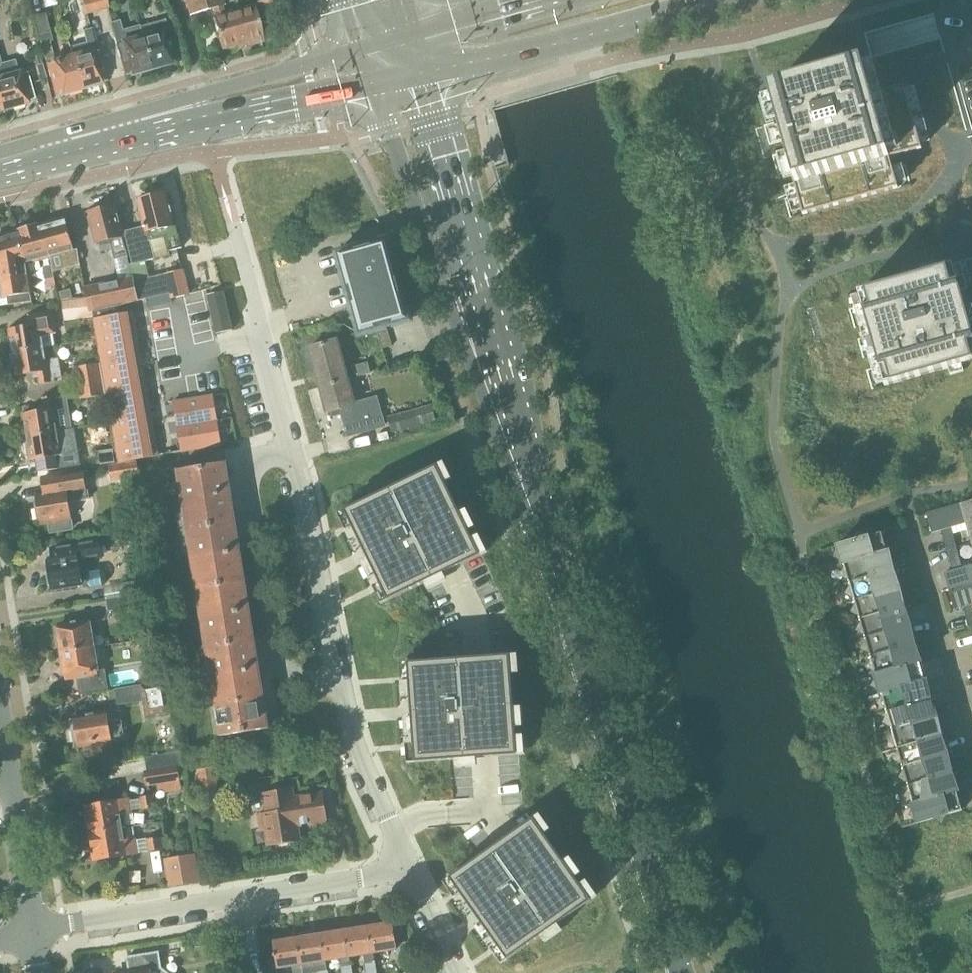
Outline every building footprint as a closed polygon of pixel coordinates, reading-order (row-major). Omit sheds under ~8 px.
[(97,12),(95,7),(93,0),(81,0),(86,15),(97,12)] [(97,12),(109,8),(107,0),(93,0),(95,7),(97,12)] [(223,0),(185,0),(189,14),(211,7),(214,17),(212,17),(220,47),(245,40),(246,43),(263,38),(253,6),(225,14),(222,4),(224,4),(223,0)] [(67,95),(81,91),(71,56),(55,61),(50,42),(53,41),(45,13),(33,16),(46,64),(44,64),(48,77),(50,76),(55,95),(67,91),(67,95)] [(142,35),(141,36),(151,70),(164,66),(164,64),(173,61),(168,43),(171,42),(167,30),(168,30),(165,19),(139,27),(142,35)] [(137,74),(151,70),(141,36),(142,35),(139,27),(123,31),(121,22),(110,25),(115,43),(119,57),(121,56),(126,74),(136,72),(137,74)] [(86,52),(71,56),(81,91),(93,87),(93,84),(103,81),(98,63),(102,62),(93,29),(84,31),(87,43),(84,44),(86,52)] [(746,67),(763,126),(756,128),(764,159),(771,157),(814,307),(806,309),(815,340),(822,338),(839,398),(872,389),(872,390),(885,386),(971,362),(971,147),(942,39),(871,59),(864,33),(746,67)] [(26,103),(25,101),(33,99),(26,73),(19,75),(15,60),(2,64),(0,58),(0,110),(26,103)] [(35,65),(35,67),(39,81),(47,79),(42,63),(35,65)] [(175,222),(174,223),(166,193),(140,199),(147,226),(125,232),(133,264),(156,259),(151,240),(165,236),(168,251),(182,248),(175,222)] [(127,255),(122,236),(114,206),(90,212),(98,242),(99,242),(102,251),(113,248),(116,258),(127,255)] [(44,226),(42,226),(51,257),(52,265),(54,271),(80,264),(79,258),(78,249),(74,250),(66,219),(55,223),(51,221),(46,222),(44,226)] [(20,232),(18,233),(27,264),(51,257),(42,226),(31,229),(28,227),(22,229),(20,232)] [(3,291),(3,293),(4,298),(8,297),(9,303),(9,305),(33,302),(31,293),(27,264),(18,233),(7,236),(4,234),(0,235),(0,275),(3,291)] [(339,253),(360,331),(408,319),(387,240),(339,253)] [(52,265),(44,267),(46,280),(55,278),(54,271),(52,265)] [(168,273),(134,281),(138,300),(173,292),(174,298),(191,293),(185,269),(168,273)] [(130,302),(138,300),(134,281),(133,277),(86,287),(91,310),(92,310),(130,302)] [(72,297),(70,290),(61,293),(63,300),(72,297)] [(0,292),(0,307),(9,305),(9,303),(8,297),(4,298),(3,293),(3,291),(0,292)] [(233,330),(224,292),(222,292),(208,295),(217,334),(233,330)] [(87,297),(61,301),(64,321),(90,317),(87,297)] [(93,318),(93,319),(132,312),(130,302),(92,310),(93,318)] [(10,333),(13,353),(45,347),(55,346),(54,335),(55,334),(52,312),(30,316),(32,326),(12,329),(10,333)] [(132,313),(132,312),(93,319),(96,334),(135,327),(133,313),(132,313)] [(96,334),(98,348),(138,341),(135,327),(96,334)] [(312,346),(323,386),(350,378),(339,339),(312,346)] [(140,355),(138,341),(98,348),(101,362),(140,355)] [(39,372),(41,384),(56,381),(56,379),(62,377),(59,359),(48,361),(45,347),(13,353),(16,373),(21,375),(39,372)] [(101,362),(103,376),(143,369),(140,355),(101,362)] [(75,367),(78,385),(104,381),(103,376),(101,362),(75,367)] [(353,366),(356,377),(371,373),(368,363),(368,362),(353,366)] [(103,376),(104,381),(106,390),(145,384),(143,369),(103,376)] [(330,412),(341,409),(348,436),(384,426),(376,397),(357,403),(350,378),(323,386),(330,412)] [(81,399),(107,394),(106,390),(104,381),(78,385),(81,399)] [(106,390),(107,394),(108,405),(148,398),(145,384),(106,390)] [(177,427),(218,420),(214,395),(173,402),(177,427)] [(24,420),(21,420),(23,432),(26,432),(27,437),(71,430),(71,429),(65,396),(58,397),(58,396),(43,398),(45,410),(26,413),(23,417),(24,420)] [(108,405),(111,419),(150,412),(148,398),(108,405)] [(388,417),(392,433),(436,421),(432,405),(388,417)] [(150,412),(111,419),(113,433),(153,426),(150,412)] [(222,445),(218,420),(177,427),(181,452),(222,445)] [(116,447),(155,440),(153,426),(113,433),(116,447)] [(27,443),(25,443),(27,455),(29,454),(30,457),(33,460),(35,460),(37,473),(43,472),(81,466),(75,428),(71,429),(71,430),(27,437),(27,443)] [(155,440),(116,447),(118,462),(158,456),(159,455),(159,453),(157,453),(155,440)] [(95,467),(95,468),(110,466),(110,465),(109,463),(115,462),(113,448),(95,451),(97,466),(95,467)] [(110,465),(110,466),(95,468),(96,474),(110,472),(112,480),(139,476),(136,461),(110,465)] [(226,462),(178,470),(181,489),(186,488),(205,602),(248,596),(240,551),(235,519),(226,462)] [(438,466),(345,510),(389,601),(481,556),(438,466)] [(38,508),(36,509),(38,520),(40,519),(41,522),(50,521),(52,533),(74,529),(72,517),(73,517),(70,502),(82,500),(89,499),(85,473),(42,480),(44,495),(36,497),(38,508)] [(968,522),(971,535),(971,501),(928,514),(933,532),(942,530),(948,551),(957,548),(951,527),(968,522)] [(845,564),(889,551),(888,549),(887,550),(882,533),(863,538),(859,536),(857,540),(838,545),(840,553),(838,556),(842,559),(844,565),(845,565),(845,564)] [(84,584),(84,581),(86,580),(89,585),(93,588),(103,586),(105,582),(107,578),(104,573),(100,570),(91,572),(90,568),(89,559),(104,557),(102,544),(87,547),(87,550),(66,553),(65,551),(52,553),(54,563),(48,564),(52,589),(84,584)] [(963,569),(957,548),(948,551),(954,571),(945,574),(950,592),(971,585),(971,566),(963,569)] [(849,577),(850,583),(894,570),(889,551),(845,564),(845,565),(847,571),(845,575),(849,577)] [(900,588),(894,570),(850,583),(852,589),(850,593),(854,595),(855,601),(900,588)] [(124,583),(126,596),(126,597),(151,593),(149,579),(124,583)] [(950,592),(955,609),(964,607),(970,628),(971,627),(971,585),(950,592)] [(859,614),(861,620),(905,607),(900,588),(855,601),(857,608),(855,612),(859,614)] [(126,597),(126,596),(106,599),(108,611),(153,603),(151,593),(126,597)] [(248,596),(205,602),(223,717),(218,718),(221,736),(269,729),(260,670),(255,639),(248,596)] [(910,626),(905,607),(861,620),(863,627),(861,630),(865,633),(866,638),(910,626)] [(59,629),(63,654),(95,648),(91,624),(59,629)] [(916,644),(910,626),(866,638),(868,645),(866,649),(870,651),(872,657),(916,644)] [(921,662),(916,644),(872,657),(873,663),(871,667),(875,669),(877,674),(877,675),(921,662)] [(95,648),(63,654),(67,678),(78,676),(81,695),(109,690),(106,672),(99,673),(95,648)] [(511,655),(409,663),(416,763),(518,755),(511,655)] [(926,680),(921,662),(877,675),(877,674),(876,674),(878,682),(876,686),(880,688),(882,694),(882,693),(926,680)] [(166,680),(140,685),(145,717),(171,712),(166,680)] [(888,712),(932,699),(926,680),(882,693),(882,694),(884,701),(882,704),(886,706),(888,712)] [(937,718),(932,699),(888,712),(890,719),(887,723),(891,725),(893,731),(937,718)] [(100,745),(124,741),(119,710),(95,714),(95,717),(74,720),(78,746),(99,742),(100,745)] [(897,743),(898,749),(942,735),(937,718),(893,731),(895,737),(893,741),(897,743)] [(948,755),(942,735),(898,749),(900,756),(898,760),(902,762),(904,768),(948,755)] [(148,785),(179,780),(186,779),(181,751),(145,757),(148,771),(146,771),(148,785)] [(907,780),(909,786),(953,773),(948,755),(904,768),(906,774),(903,778),(907,780)] [(197,770),(202,796),(219,793),(215,767),(197,770)] [(914,804),(958,791),(953,773),(909,786),(911,792),(909,796),(912,798),(914,803),(914,804)] [(264,832),(267,847),(302,841),(300,827),(313,826),(313,827),(329,824),(323,792),(295,796),(294,788),(263,793),(265,813),(258,814),(260,833),(264,832)] [(959,793),(958,791),(914,804),(914,803),(913,803),(915,811),(913,814),(917,816),(919,823),(938,818),(942,820),(944,816),(963,811),(958,793),(959,793)] [(139,798),(141,809),(154,807),(152,796),(141,798),(139,798)] [(91,833),(128,828),(125,812),(132,811),(130,800),(87,807),(91,833)] [(534,819),(450,878),(508,960),(592,900),(534,819)] [(128,828),(91,833),(95,859),(140,852),(138,841),(130,842),(128,828)] [(167,836),(160,838),(162,848),(169,847),(167,836)] [(147,840),(149,850),(162,848),(160,838),(147,840)] [(170,886),(199,882),(195,855),(166,860),(167,868),(169,881),(170,886)] [(384,924),(369,926),(373,953),(397,949),(398,952),(412,950),(408,942),(397,944),(393,922),(384,924)] [(373,953),(369,926),(345,930),(349,956),(365,954),(368,972),(376,972),(373,953)] [(341,958),(343,972),(352,972),(349,956),(345,930),(322,933),(325,960),(341,958)] [(322,933),(298,937),(302,964),(303,972),(314,972),(319,972),(327,972),(325,960),(322,933)] [(302,964),(298,937),(274,941),(276,953),(274,953),(275,956),(276,956),(278,967),(294,965),(295,972),(303,972),(302,964)] [(234,951),(222,953),(224,966),(236,964),(234,951)] [(159,953),(129,958),(131,972),(163,972),(159,953)]
